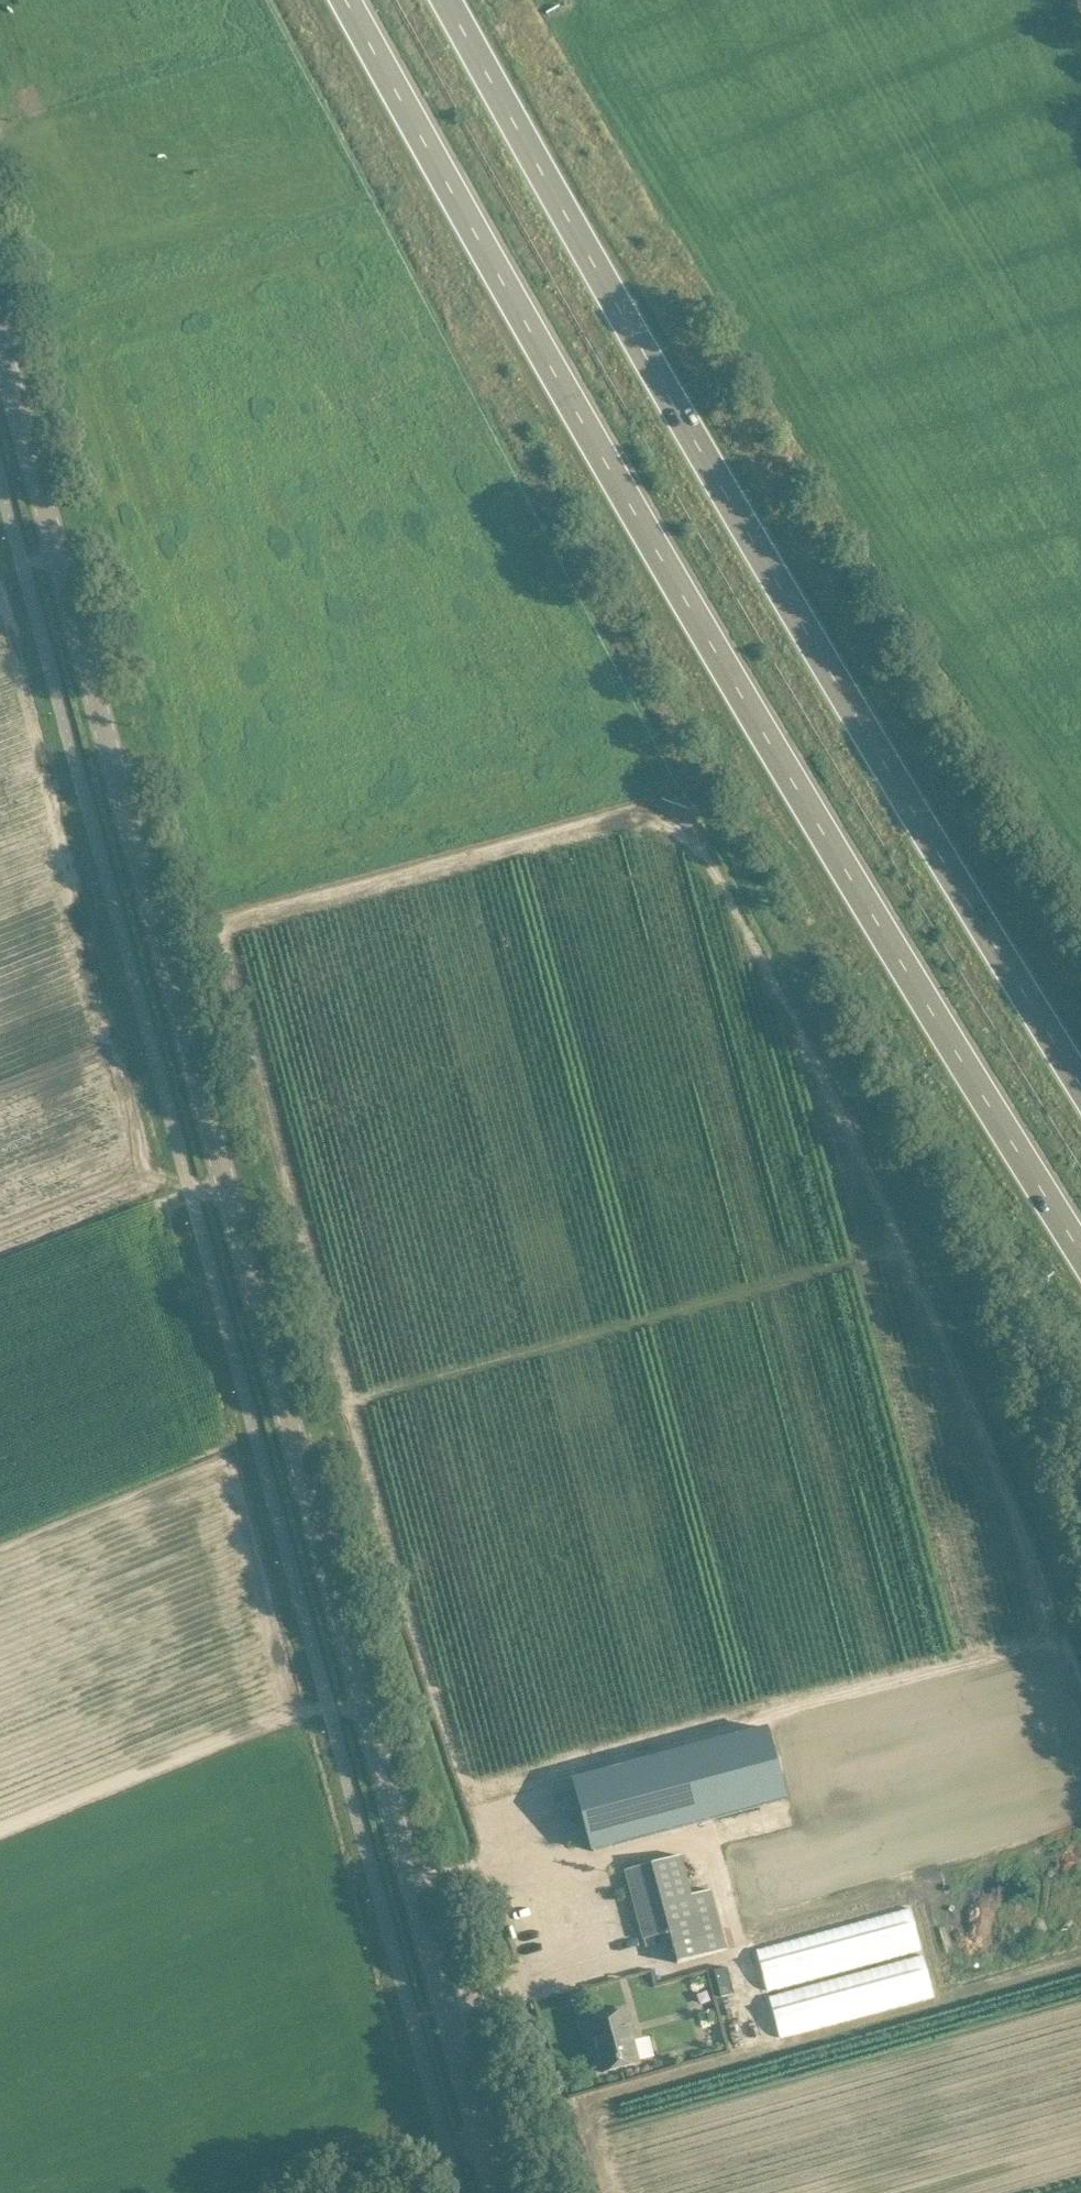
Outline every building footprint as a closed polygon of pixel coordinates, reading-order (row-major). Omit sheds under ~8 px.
[(766,1728),(574,1779),(593,1851),(786,1800),(766,1728)] [(681,1855),(647,1864),(625,1870),(644,1940),(669,1933),(677,1963),(727,1950),(710,1889),(691,1894),(681,1855)] [(905,1913),(750,1945),(760,1991),(763,1991),(770,2027),(927,1995),(918,1952),(913,1953),(905,1913)] [(588,2019),(601,2070),(640,2061),(627,2009),(588,2019)]
